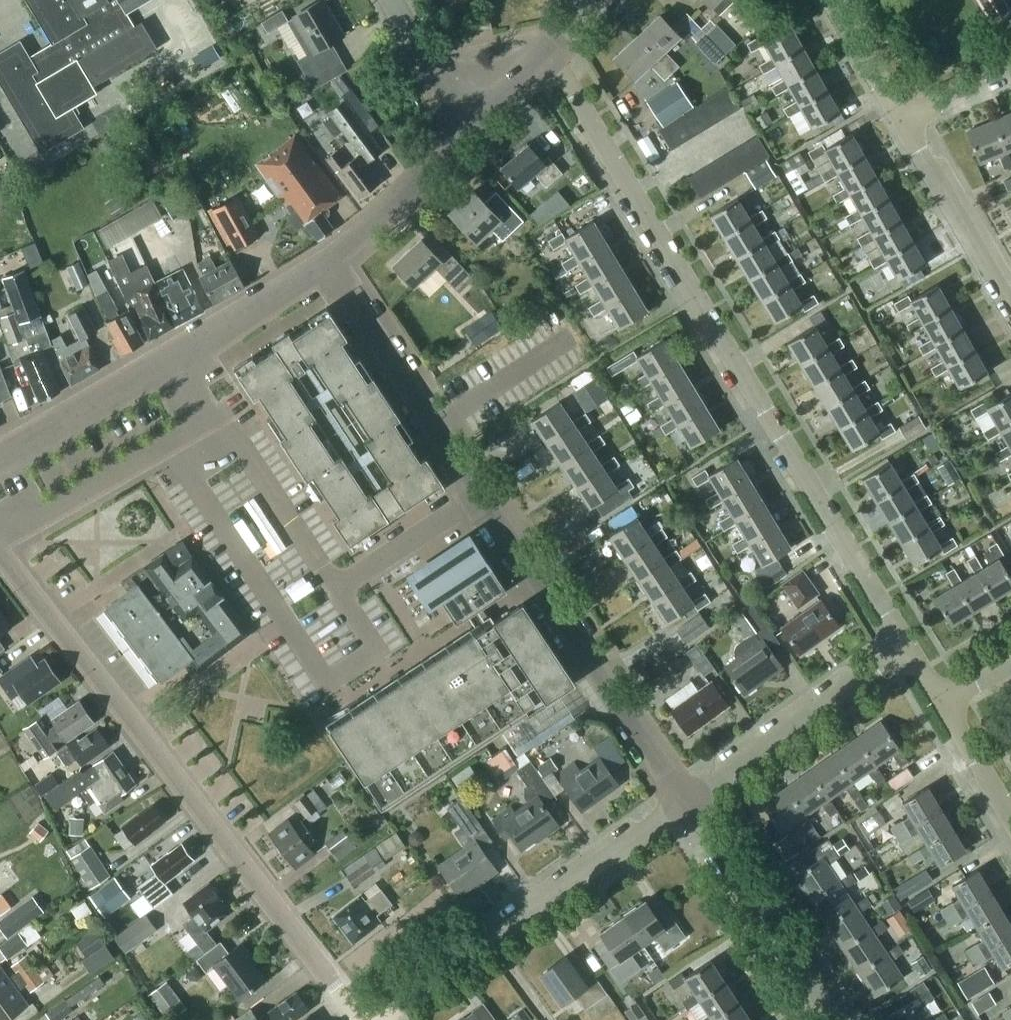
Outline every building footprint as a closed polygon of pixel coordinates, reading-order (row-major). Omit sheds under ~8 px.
[(51,39),(28,52),(19,36),(0,47),(0,80),(38,146),(80,122),(68,101),(93,87),(91,83),(156,45),(142,20),(135,24),(128,12),(150,0),(28,0),(51,39)] [(289,21),(301,41),(308,54),(298,60),(308,78),(341,58),(332,42),(344,35),(350,32),(350,31),(343,35),(324,1),(327,0),(325,0),(324,1),(289,21)] [(732,0),(708,0),(711,3),(719,12),(732,0)] [(1006,0),(976,0),(991,25),(1010,13),(1010,9),(1006,0)] [(261,22),(267,33),(288,21),(282,10),(261,22)] [(660,15),(638,36),(672,72),(679,66),(669,55),(668,57),(663,51),(664,50),(678,37),(683,42),(691,35),(691,34),(678,21),(677,20),(670,26),(660,15)] [(703,26),(707,30),(726,51),(737,41),(718,19),(714,23),(711,19),(703,26)] [(772,56),(775,61),(802,45),(790,24),(763,39),(760,34),(747,42),(751,50),(764,43),(772,56)] [(697,41),(696,41),(715,62),(725,52),(706,32),(697,41)] [(638,36),(616,57),(636,77),(651,63),(652,61),(657,67),(656,68),(665,79),(672,72),(638,36)] [(193,57),(200,70),(221,57),(213,45),(193,57)] [(784,77),(787,82),(814,66),(802,45),(775,61),(772,56),(759,64),(763,71),(776,64),(784,77)] [(796,99),(799,105),(827,88),(814,66),(787,82),(784,77),(771,85),(776,93),(788,86),(796,99)] [(340,76),(331,83),(341,97),(350,89),(340,76)] [(663,125),(693,105),(677,82),(647,102),(663,125)] [(728,86),(720,91),(732,111),(741,105),(728,86)] [(840,111),(829,92),(827,88),(799,105),(796,99),(783,107),(788,115),(801,108),(811,127),(840,111)] [(720,91),(709,97),(721,117),(732,111),(720,91)] [(754,93),(742,100),(747,110),(759,103),(754,93)] [(709,97),(699,104),(711,123),(721,117),(709,97)] [(330,110),(342,127),(360,151),(347,162),(337,149),(328,155),(337,169),(339,167),(359,193),(380,178),(367,160),(383,149),(346,99),(330,110)] [(303,103),(296,107),(300,115),(308,110),(303,103)] [(699,104),(689,110),(699,127),(701,130),(705,127),(711,123),(699,104)] [(689,110),(679,116),(685,127),(691,136),(701,130),(699,127),(689,110)] [(767,111),(756,117),(762,128),(773,122),(767,111)] [(992,120),(1006,152),(1010,150),(1010,113),(992,120)] [(679,116),(668,123),(671,127),(681,142),(691,136),(685,127),(679,116)] [(1006,152),(992,120),(966,132),(979,163),(998,155),(1003,168),(1010,165),(1010,164),(1006,152)] [(671,127),(668,123),(661,127),(658,129),(670,148),(681,142),(671,127)] [(833,165),(832,165),(835,170),(864,154),(851,132),(824,148),(821,143),(808,151),(812,159),(825,151),(833,165)] [(328,213),(329,209),(327,206),(341,196),(296,134),(256,163),(291,210),(286,214),(285,218),(292,227),(296,228),(301,225),(309,235),(314,232),(318,238),(334,227),(325,215),(328,213)] [(756,134),(749,138),(761,159),(769,155),(756,134)] [(749,138),(738,145),(751,166),(761,159),(749,138)] [(501,164),(520,187),(536,174),(545,185),(562,172),(548,156),(543,160),(527,141),(501,164)] [(738,145),(728,151),(741,172),(751,166),(738,145)] [(728,151),(718,157),(730,178),(741,172),(728,151)] [(801,152),(780,163),(797,194),(809,188),(806,183),(800,173),(809,168),(807,166),(808,165),(801,152)] [(845,187),(848,192),(876,176),(864,154),(835,170),(832,165),(821,173),(826,181),(837,173),(845,187)] [(718,157),(707,163),(720,184),(730,178),(718,157)] [(746,172),(756,188),(776,176),(767,159),(746,172)] [(707,163),(697,169),(710,190),(720,184),(707,163)] [(710,190),(697,169),(687,176),(700,197),(710,190)] [(822,174),(806,183),(809,188),(809,189),(825,180),(822,174)] [(857,208),(860,213),(888,196),(876,176),(848,192),(845,187),(833,194),(837,201),(849,194),(857,208)] [(570,205),(558,190),(546,200),(556,213),(570,205)] [(126,191),(106,202),(112,212),(132,201),(126,191)] [(503,240),(510,233),(523,220),(501,196),(489,208),(474,191),(450,213),(477,242),(492,228),(503,240)] [(261,235),(238,194),(213,208),(236,250),(261,235)] [(869,229),(872,235),(900,218),(888,196),(860,213),(857,208),(844,215),(849,223),(862,216),(869,229)] [(96,228),(107,247),(162,216),(151,197),(96,228)] [(751,219),(753,224),(766,216),(761,208),(749,216),(738,197),(710,214),(721,233),(723,236),(751,219)] [(882,251),(881,251),(885,256),(912,239),(900,218),(872,235),(869,229),(857,237),(862,245),(874,238),(882,251)] [(762,237),(754,224),(753,224),(751,219),(723,236),(736,257),(764,240),(767,245),(779,238),(774,230),(762,237)] [(574,254),(577,259),(606,242),(593,220),(564,237),(561,232),(548,240),(553,249),(566,241),(574,254)] [(26,222),(15,227),(18,233),(22,231),(27,233),(29,237),(32,236),(26,222)] [(18,233),(16,238),(18,242),(23,243),(27,242),(29,237),(27,233),(22,231),(18,233)] [(926,262),(915,243),(912,239),(885,256),(881,251),(869,258),(874,266),(887,259),(898,278),(926,262)] [(434,266),(445,278),(443,279),(451,287),(468,272),(460,264),(459,264),(440,244),(432,252),(421,240),(395,264),(414,284),(434,266)] [(777,262),(780,267),(792,259),(787,251),(775,258),(767,245),(764,240),(736,257),(749,279),(777,262)] [(588,276),(591,281),(619,264),(606,242),(577,259),(574,254),(561,262),(566,270),(580,262),(588,276)] [(146,264),(132,272),(122,252),(107,259),(116,280),(128,303),(133,300),(142,316),(141,317),(151,338),(175,325),(156,282),(146,264)] [(199,276),(214,303),(245,286),(230,259),(218,265),(213,255),(197,263),(203,274),(199,276)] [(553,256),(545,261),(550,270),(558,265),(553,256)] [(67,266),(77,289),(90,284),(80,261),(67,266)] [(781,269),(780,267),(777,262),(749,279),(762,301),(790,284),(792,287),(805,280),(800,272),(788,280),(781,269)] [(602,299),(605,304),(633,286),(619,264),(591,281),(588,276),(575,284),(580,293),(593,285),(602,299)] [(0,320),(9,343),(7,344),(14,363),(22,360),(40,399),(60,390),(49,366),(41,349),(53,345),(41,315),(42,314),(25,269),(3,277),(12,304),(0,308),(0,320)] [(97,269),(88,274),(96,295),(99,294),(108,289),(97,269)] [(156,282),(175,325),(204,310),(182,269),(156,282)] [(912,304),(919,317),(922,321),(950,305),(938,283),(912,298),(909,294),(895,302),(900,310),(912,304)] [(801,301),(792,287),(790,284),(762,301),(775,321),(801,305),(804,310),(818,302),(813,294),(801,301)] [(647,310),(635,290),(633,286),(605,304),(602,299),(589,307),(594,315),(607,307),(619,327),(647,310)] [(113,336),(122,352),(131,347),(135,348),(139,345),(141,342),(143,340),(133,320),(135,319),(129,309),(120,314),(117,308),(119,307),(109,289),(108,289),(99,294),(106,309),(104,310),(107,316),(110,314),(112,318),(108,320),(116,334),(113,336)] [(931,338),(934,343),(962,326),(950,305),(922,321),(919,317),(907,324),(912,332),(924,325),(931,338)] [(67,372),(72,382),(101,367),(85,336),(96,330),(84,306),(68,314),(80,338),(67,345),(62,334),(51,339),(67,372)] [(465,328),(476,345),(502,327),(491,310),(465,328)] [(238,373),(238,374),(254,397),(254,398),(255,398),(260,395),(273,414),(286,434),(281,437),(280,437),(281,438),(294,457),(294,458),(307,478),(308,478),(313,475),(326,494),(339,514),(334,517),(333,518),(334,518),(349,542),(350,542),(355,539),(368,531),(388,518),(388,517),(405,506),(405,507),(424,494),(425,493),(437,485),(442,482),(442,481),(442,480),(426,457),(426,456),(425,457),(421,460),(408,440),(395,420),(399,417),(400,417),(400,416),(387,397),(386,396),(374,377),(373,376),(372,377),(368,380),(355,360),(342,340),(346,337),(347,337),(347,336),(331,313),(331,312),(330,312),(330,313),(330,312),(325,316),(313,324),(312,323),(312,324),(292,337),(289,331),(272,342),(276,348),(256,361),(243,369),(238,373),(239,373),(238,373)] [(787,342),(799,361),(801,364),(829,347),(831,352),(843,344),(844,346),(863,335),(866,339),(873,335),(865,322),(839,337),(839,336),(826,344),(815,325),(787,342)] [(936,346),(944,360),(946,364),(975,348),(962,326),(934,343),(931,338),(919,345),(924,353),(936,346)] [(646,373),(645,373),(648,378),(678,360),(665,339),(636,356),(633,351),(607,367),(612,375),(637,359),(646,373)] [(840,365),(831,352),(829,347),(801,364),(813,385),(841,368),(845,373),(857,366),(852,358),(840,365)] [(988,370),(976,351),(975,348),(946,364),(944,360),(931,367),(935,374),(948,367),(959,387),(988,370)] [(659,395),(662,400),(691,382),(678,360),(648,378),(645,373),(633,380),(638,389),(651,381),(659,395)] [(11,395),(0,368),(0,401),(11,395)] [(852,386),(845,373),(841,368),(813,385),(826,406),(854,389),(857,394),(869,387),(864,379),(852,386)] [(573,392),(586,412),(608,398),(595,378),(573,392)] [(664,403),(672,417),(675,422),(705,404),(691,382),(662,400),(659,395),(647,402),(652,411),(664,403)] [(857,394),(854,389),(826,406),(839,428),(867,410),(870,415),(883,407),(878,400),(865,408),(857,394)] [(996,423),(998,427),(1010,420),(1010,392),(988,405),(985,402),(972,409),(976,416),(988,409),(996,423)] [(532,420),(545,440),(547,442),(575,423),(578,428),(590,420),(585,412),(572,420),(560,401),(532,420)] [(719,428),(706,407),(705,404),(675,422),(672,417),(660,425),(665,433),(678,426),(690,446),(719,428)] [(870,415),(867,410),(839,428),(853,450),(879,434),(882,438),(895,430),(890,422),(878,429),(870,415)] [(899,427),(905,437),(924,425),(918,415),(899,427)] [(1008,444),(1010,449),(1010,420),(998,427),(996,423),(984,430),(988,438),(1000,430),(1008,444)] [(578,429),(578,428),(575,423),(547,442),(561,465),(590,446),(593,450),(605,442),(600,435),(588,443),(578,429)] [(1008,444),(996,452),(1001,460),(1010,454),(1010,449),(1008,444)] [(593,450),(590,446),(561,465),(576,487),(604,468),(607,472),(619,464),(614,456),(602,464),(593,450)] [(718,492),(721,497),(750,479),(737,457),(708,474),(705,469),(692,477),(697,485),(710,478),(718,492)] [(903,483),(906,488),(919,481),(914,472),(901,480),(890,462),(862,478),(873,497),(875,500),(903,483)] [(607,472),(604,468),(576,487),(590,508),(610,495),(616,505),(631,496),(627,490),(634,485),(628,477),(616,485),(607,472)] [(731,513),(731,514),(734,519),(763,501),(750,479),(721,497),(718,492),(705,499),(710,508),(723,500),(731,513)] [(914,501),(907,489),(906,488),(903,483),(875,500),(888,521),(916,504),(919,510),(932,502),(927,494),(914,501)] [(745,536),(748,541),(777,523),(763,501),(734,519),(731,514),(719,521),(724,530),(737,522),(745,536)] [(919,510),(916,504),(888,521),(901,543),(929,526),(932,531),(945,523),(940,515),(927,523),(919,510)] [(608,535),(621,555),(622,557),(651,538),(655,543),(667,535),(662,527),(649,535),(636,516),(608,535)] [(737,552),(750,544),(761,564),(755,568),(768,587),(788,574),(775,555),(791,546),(777,523),(748,541),(745,536),(732,544),(737,552)] [(932,531),(929,526),(901,543),(914,564),(941,548),(945,553),(958,545),(953,537),(940,545),(932,531)] [(654,544),(655,543),(651,538),(622,557),(637,579),(666,560),(669,565),(681,557),(676,549),(663,557),(654,544)] [(697,539),(678,551),(682,557),(682,558),(683,559),(702,546),(697,539)] [(182,541),(168,550),(176,562),(190,553),(182,541)] [(423,573),(456,623),(506,591),(473,541),(423,573)] [(982,567),(977,570),(994,598),(1010,588),(1010,578),(999,558),(1004,555),(996,542),(988,547),(990,550),(984,554),(989,563),(984,566),(982,567)] [(175,568),(162,552),(124,576),(131,585),(105,605),(140,652),(171,627),(163,617),(211,581),(191,556),(175,568)] [(707,555),(699,561),(705,569),(713,563),(707,555)] [(977,570),(982,567),(975,555),(967,560),(969,563),(962,567),(968,576),(961,580),(957,583),(974,610),(994,598),(977,570)] [(669,565),(666,560),(637,579),(652,602),(680,582),(683,587),(696,579),(690,570),(678,579),(669,565)] [(781,584),(798,608),(820,593),(803,568),(781,584)] [(952,624),(974,610),(957,583),(961,580),(953,568),(946,573),(953,585),(935,596),(952,624)] [(171,627),(140,652),(160,679),(182,662),(192,674),(248,632),(211,581),(163,617),(171,627)] [(683,587),(680,582),(652,602),(666,624),(695,605),(698,609),(710,601),(705,593),(692,601),(683,587)] [(781,627),(800,653),(838,625),(820,600),(781,627)] [(725,667),(745,693),(782,666),(762,640),(761,641),(757,636),(768,628),(752,606),(732,621),(745,638),(736,645),(735,646),(733,648),(733,650),(733,654),(736,658),(725,667)] [(516,607),(329,730),(381,808),(568,685),(516,607)] [(11,626),(0,611),(0,633),(11,626)] [(709,625),(701,614),(678,630),(686,641),(709,625)] [(686,651),(704,675),(715,668),(697,643),(686,651)] [(0,676),(0,682),(9,695),(18,689),(26,700),(58,678),(44,657),(36,663),(30,655),(0,676)] [(672,710),(689,733),(726,706),(709,683),(672,710)] [(518,752),(575,714),(562,695),(505,733),(518,752)] [(23,727),(43,755),(61,743),(59,740),(64,737),(66,740),(93,721),(78,699),(50,717),(55,723),(50,727),(41,714),(23,727)] [(880,721),(857,737),(876,766),(893,754),(901,765),(908,760),(880,721)] [(65,764),(72,759),(77,766),(109,744),(96,726),(79,739),(77,735),(63,745),(65,748),(57,753),(65,764)] [(857,737),(834,753),(853,782),(869,771),(877,782),(884,777),(876,766),(857,737)] [(504,747),(487,758),(500,777),(517,766),(504,747)] [(45,792),(54,806),(80,789),(89,803),(96,798),(104,810),(121,799),(117,794),(135,782),(113,750),(84,770),(79,769),(45,792)] [(834,753),(810,770),(830,799),(846,788),(854,799),(861,793),(853,782),(834,753)] [(559,768),(551,757),(537,766),(545,778),(559,768)] [(557,774),(582,809),(617,784),(599,758),(581,771),(575,762),(557,774)] [(511,806),(494,818),(506,836),(512,833),(522,848),(544,832),(546,834),(559,825),(545,806),(557,797),(531,760),(516,770),(527,785),(524,786),(524,795),(529,802),(515,812),(511,806)] [(907,766),(887,779),(894,789),(914,776),(907,766)] [(53,770),(34,783),(42,794),(61,781),(53,770)] [(810,770),(786,787),(806,815),(822,804),(830,815),(837,810),(830,799),(810,770)] [(884,778),(875,785),(883,795),(891,789),(884,778)] [(806,815),(786,787),(763,804),(782,832),(798,821),(806,832),(814,826),(806,815)] [(928,787),(902,802),(910,815),(903,820),(908,827),(915,823),(940,808),(928,787)] [(314,788),(305,794),(316,809),(319,813),(328,806),(314,788)] [(294,802),(309,821),(319,813),(316,809),(305,794),(294,802)] [(493,840),(476,816),(462,796),(447,806),(461,826),(455,831),(465,846),(440,864),(460,892),(484,875),(485,877),(497,869),(482,848),(493,840)] [(862,796),(855,801),(862,811),(869,806),(862,796)] [(115,832),(125,847),(135,840),(136,842),(152,830),(152,828),(164,819),(153,804),(141,813),(138,813),(122,824),(123,826),(115,832)] [(915,823),(908,827),(913,835),(920,831),(927,843),(953,828),(940,808),(915,823)] [(70,817),(69,833),(83,834),(84,818),(70,817)] [(278,841),(282,851),(291,859),(297,866),(313,853),(308,846),(317,840),(301,819),(293,825),(287,818),(270,831),(278,841)] [(903,820),(891,827),(896,835),(908,827),(903,820)] [(32,829),(42,837),(49,830),(38,821),(32,829)] [(908,827),(896,835),(901,842),(913,835),(908,827)] [(927,843),(920,848),(925,856),(932,851),(940,864),(965,849),(953,828),(927,843)] [(326,842),(334,852),(351,839),(344,829),(326,842)] [(409,834),(409,839),(412,844),(418,845),(423,841),(423,835),(420,831),(414,830),(409,834)] [(376,845),(386,859),(406,846),(396,831),(376,845)] [(799,851),(788,834),(774,843),(785,860),(799,851)] [(843,837),(833,844),(835,847),(840,854),(850,848),(843,837)] [(829,838),(811,850),(817,859),(835,847),(833,844),(829,838)] [(151,864),(156,871),(144,880),(152,891),(135,904),(142,914),(167,895),(159,885),(181,869),(181,866),(193,858),(182,843),(170,852),(166,852),(151,864)] [(91,844),(71,857),(91,888),(111,875),(91,844)] [(342,869),(355,885),(374,873),(386,863),(375,847),(342,869)] [(835,848),(795,875),(796,875),(804,887),(804,888),(804,889),(805,888),(811,898),(811,899),(839,880),(828,863),(840,855),(835,848)] [(920,848),(908,855),(913,863),(925,856),(920,848)] [(865,865),(855,872),(860,880),(870,873),(865,865)] [(926,868),(906,880),(893,888),(900,900),(933,880),(926,868)] [(978,870),(952,885),(960,898),(953,902),(958,910),(965,906),(990,890),(978,870)] [(839,880),(811,899),(812,899),(820,911),(820,912),(820,913),(821,912),(827,922),(827,923),(855,904),(844,887),(856,879),(851,872),(839,880)] [(116,880),(92,898),(107,917),(130,899),(116,880)] [(193,915),(183,922),(197,942),(209,933),(205,928),(227,912),(218,900),(220,897),(218,894),(219,891),(216,887),(213,887),(209,882),(183,901),(193,915)] [(334,915),(354,940),(381,920),(376,914),(392,902),(381,888),(365,900),(361,894),(334,915)] [(908,901),(914,911),(935,899),(929,889),(908,901)] [(965,906),(958,910),(962,918),(970,914),(977,926),(1003,911),(990,890),(965,906)] [(894,893),(881,902),(889,914),(902,905),(894,893)] [(855,904),(827,923),(828,923),(836,935),(835,936),(836,936),(837,936),(843,946),(842,946),(843,947),(871,928),(871,927),(860,911),(872,903),(867,895),(855,904)] [(8,938),(45,912),(33,896),(0,920),(0,927),(8,938)] [(645,899),(622,915),(641,942),(653,934),(664,949),(685,934),(667,908),(656,915),(645,899)] [(79,919),(91,912),(85,902),(73,909),(79,919)] [(953,902),(941,909),(946,917),(958,910),(953,902)] [(900,909),(887,919),(896,932),(909,922),(900,909)] [(958,910),(946,917),(951,925),(962,918),(958,910)] [(977,926),(985,938),(978,943),(982,951),(989,946),(1010,933),(1010,924),(1003,911),(977,926)] [(124,952),(135,944),(158,929),(147,914),(125,930),(113,937),(124,952)] [(641,942),(622,915),(600,931),(612,947),(601,955),(620,981),(640,966),(630,951),(641,942)] [(871,928),(843,947),(844,946),(852,959),(851,959),(852,960),(859,970),(858,970),(859,971),(887,952),(887,951),(876,935),(888,927),(883,919),(871,927),(871,928)] [(78,943),(86,955),(105,943),(97,930),(78,943)] [(8,959),(28,944),(18,932),(0,945),(0,948),(8,959)] [(982,951),(987,958),(994,954),(1002,967),(1010,962),(1010,933),(989,946),(982,951)] [(206,971),(214,964),(240,997),(265,978),(249,958),(252,955),(241,942),(229,952),(220,940),(196,958),(206,971)] [(887,952),(859,971),(860,970),(868,983),(867,983),(868,984),(875,994),(874,994),(875,995),(891,984),(903,976),(892,959),(904,951),(899,943),(887,951),(887,952)] [(978,943),(966,950),(970,958),(982,951),(978,943)] [(982,951),(970,958),(975,966),(987,958),(982,951)] [(13,964),(17,971),(22,977),(35,968),(25,955),(13,964)] [(931,969),(923,955),(912,962),(920,976),(931,969)] [(542,974),(562,1002),(574,993),(585,1008),(607,992),(592,971),(582,978),(566,956),(542,974)] [(686,980),(695,993),(698,998),(726,980),(711,959),(686,976),(683,971),(670,980),(675,988),(686,980)] [(9,977),(0,964),(0,993),(14,983),(22,977),(17,971),(9,977)] [(196,966),(186,973),(191,979),(197,980),(203,976),(196,966)] [(958,982),(968,998),(995,982),(985,966),(958,982)] [(31,990),(44,981),(35,968),(22,977),(26,982),(27,983),(31,989),(31,990)] [(67,1000),(73,1007),(105,983),(100,975),(67,1000)] [(14,983),(0,993),(0,1019),(6,1019),(29,1004),(18,989),(27,983),(26,982),(22,977),(14,983)] [(739,1000),(726,980),(698,998),(695,993),(683,1001),(688,1009),(700,1001),(708,1014),(712,1018),(739,1000)] [(168,1019),(169,1019),(187,1007),(167,981),(149,995),(168,1019)] [(891,1019),(931,1019),(922,1006),(933,998),(928,990),(888,1016),(891,1019)] [(259,1017),(253,1007),(232,1019),(293,1019),(309,1008),(297,991),(269,1011),(259,1017)] [(978,1010),(996,1004),(992,991),(973,997),(978,1010)] [(52,1019),(58,1019),(73,1009),(65,998),(46,1012),(52,1019)] [(739,1000),(712,1018),(708,1014),(699,1019),(752,1019),(739,1000)] [(482,1001),(471,1010),(472,1011),(479,1019),(496,1019),(482,1001)] [(513,1016),(516,1019),(530,1019),(532,1019),(524,1008),(513,1016)] [(472,1011),(464,1017),(463,1016),(457,1019),(479,1019),(472,1011)]
